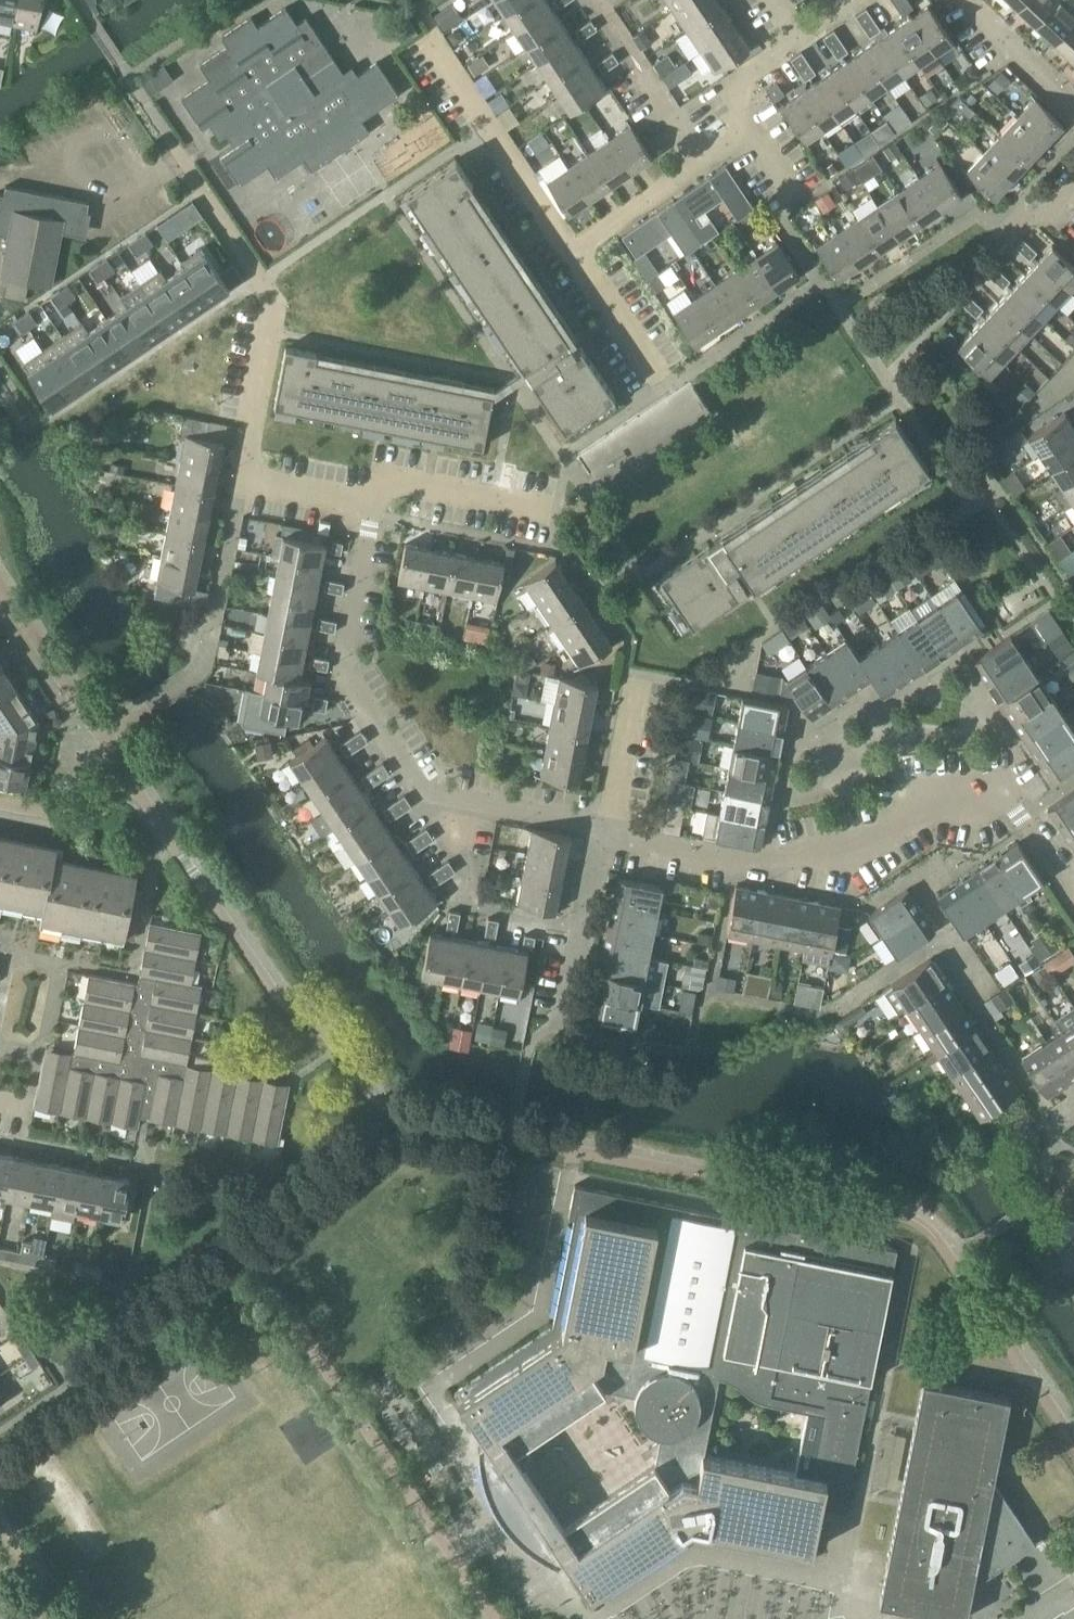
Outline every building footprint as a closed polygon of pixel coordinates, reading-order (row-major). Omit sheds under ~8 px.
[(17,0),(0,0),(0,20),(13,22),(17,0)] [(13,22),(37,27),(43,0),(17,0),(13,22)] [(94,12),(97,10),(94,6),(95,5),(93,2),(95,0),(86,0),(94,12)] [(524,0),(495,0),(504,14),(524,0)] [(551,5),(548,0),(524,0),(504,14),(515,30),(551,5)] [(684,0),(665,0),(671,9),(684,0)] [(671,9),(685,29),(720,5),(716,0),(684,0),(671,9)] [(895,3),(902,14),(913,7),(909,0),(900,0),(895,3)] [(1058,0),(1024,0),(1017,7),(1035,24),(1058,0)] [(1035,24),(1054,42),(1073,20),(1073,0),(1058,0),(1035,24)] [(446,5),(434,13),(444,28),(456,21),(446,5)] [(551,5),(515,30),(526,46),(562,21),(551,5)] [(720,5),(685,29),(699,50),(734,26),(720,5)] [(912,16),(936,53),(953,41),(929,5),(912,16)] [(220,154),(240,183),(267,164),(276,177),(304,158),(311,169),(370,130),(362,118),(399,93),(377,60),(349,79),(315,28),(305,34),(286,6),(258,25),(252,16),(222,36),(228,45),(200,64),(210,78),(182,97),(202,127),(216,117),(234,144),(220,154)] [(863,25),(874,18),(866,7),(856,14),(863,25)] [(895,27),(920,63),(926,73),(942,63),(936,53),(912,16),(895,27)] [(874,18),(863,25),(870,36),(876,32),(881,28),(874,18)] [(583,24),(589,33),(597,28),(591,19),(583,24)] [(1073,56),(1073,20),(1054,42),(1072,59),(1073,56)] [(537,62),(573,37),(562,21),(526,46),(537,62)] [(589,33),(583,24),(575,29),(581,38),(589,33)] [(734,26),(699,50),(714,71),(748,47),(734,26)] [(879,37),(903,74),(920,63),(895,27),(888,31),(887,30),(881,28),(876,32),(879,37)] [(830,47),(841,40),(834,29),(823,36),(830,47)] [(453,30),(447,33),(454,43),(464,37),(460,31),(453,30)] [(644,30),(634,36),(643,49),(652,43),(644,30)] [(573,37),(537,62),(547,78),(584,54),(573,37)] [(863,48),(887,85),(903,74),(879,37),(863,48)] [(841,40),(830,47),(838,57),(849,50),(841,40)] [(847,59),(871,96),(887,85),(863,48),(847,59)] [(605,56),(611,66),(619,60),(613,51),(605,56)] [(798,69),(809,61),(802,51),(791,58),(798,69)] [(482,53),(468,63),(475,74),(490,64),(482,53)] [(558,95),(595,70),(584,54),(547,78),(558,95)] [(611,66),(605,56),(597,62),(603,71),(611,66)] [(664,57),(653,64),(661,77),(673,69),(664,57)] [(830,70),(854,107),(871,96),(847,59),(830,70)] [(809,61),(798,69),(806,79),(817,72),(809,61)] [(685,62),(662,78),(670,89),(692,74),(685,62)] [(967,69),(966,76),(969,81),(979,73),(973,65),(967,69)] [(156,68),(142,78),(152,94),(167,83),(156,68)] [(595,70),(558,95),(570,112),(606,87),(595,70)] [(814,80),(838,117),(854,107),(830,70),(814,80)] [(1003,71),(989,85),(999,94),(1012,80),(1003,71)] [(798,91),(822,128),(838,117),(814,80),(798,91)] [(767,89),(775,101),(785,93),(777,82),(767,89)] [(932,88),(921,96),(927,107),(939,99),(932,88)] [(502,91),(489,99),(495,108),(497,112),(509,103),(502,91)] [(822,128),(798,91),(780,103),(805,139),(822,128)] [(973,93),(967,100),(972,105),(979,99),(973,93)] [(1018,115),(1046,143),(1064,124),(1036,97),(1018,115)] [(963,98),(950,111),(962,122),(974,109),(963,98)] [(900,105),(884,115),(887,121),(895,132),(911,121),(900,105)] [(942,115),(930,129),(937,135),(950,122),(942,115)] [(1001,133),(1029,161),(1046,143),(1018,115),(1001,133)] [(887,121),(881,125),(888,136),(895,132),(887,121)] [(609,139),(631,171),(652,157),(630,124),(609,139)] [(871,132),(865,137),(872,148),(878,143),(871,132)] [(984,152),(1012,179),(1029,161),(1001,133),(984,152)] [(631,171),(609,139),(588,153),(610,185),(631,171)] [(895,142),(884,150),(890,160),(902,152),(895,142)] [(851,145),(839,154),(846,165),(859,156),(851,145)] [(1012,179),(984,152),(967,170),(995,198),(1012,179)] [(610,185),(588,153),(568,167),(590,199),(610,185)] [(875,156),(855,170),(864,184),(885,171),(875,156)] [(406,191),(564,427),(614,394),(581,344),(575,347),(568,337),(573,333),(538,281),(533,285),(467,187),(473,183),(456,158),(406,191)] [(919,177),(941,209),(962,195),(940,162),(919,177)] [(833,163),(824,169),(829,177),(838,171),(833,163)] [(726,165),(674,200),(687,221),(702,242),(719,230),(711,218),(702,224),(696,215),(724,197),(738,218),(754,207),(726,165)] [(590,199),(568,167),(546,181),(568,213),(590,199)] [(854,170),(840,179),(847,190),(861,181),(854,170)] [(941,209),(919,177),(898,191),(920,223),(941,209)] [(89,201),(6,185),(4,194),(0,193),(0,233),(8,235),(1,274),(52,284),(63,229),(76,231),(80,213),(87,214),(89,201)] [(920,223),(898,191),(878,204),(900,237),(920,223)] [(829,192),(816,201),(825,214),(838,205),(829,192)] [(687,221),(674,200),(622,235),(636,256),(672,232),(686,253),(702,242),(688,221),(687,221)] [(900,237),(878,204),(857,218),(879,251),(900,237)] [(166,218),(157,224),(165,236),(174,230),(166,218)] [(879,251),(857,218),(837,232),(859,265),(879,251)] [(146,231),(137,237),(145,249),(154,243),(146,231)] [(859,265),(837,232),(815,247),(838,279),(859,265)] [(137,237),(129,243),(137,254),(145,249),(137,237)] [(1023,253),(1030,244),(1024,238),(1016,246),(1023,253)] [(756,256),(778,289),(799,274),(777,242),(756,256)] [(1030,244),(1023,253),(1029,259),(1037,250),(1030,244)] [(1070,289),(1073,285),(1073,264),(1052,244),(1038,259),(1070,289)] [(183,266),(185,265),(210,301),(230,288),(202,247),(181,261),(183,266)] [(735,270),(757,303),(778,289),(756,256),(735,270)] [(107,257),(99,263),(107,275),(115,269),(107,257)] [(1025,273),(1057,303),(1065,311),(1073,301),(1073,293),(1070,289),(1038,259),(1025,273)] [(99,263),(90,269),(98,281),(107,275),(99,263)] [(654,263),(643,271),(648,278),(659,270),(654,263)] [(183,266),(165,278),(190,315),(210,301),(185,265),(183,266)] [(672,265),(649,280),(657,292),(680,276),(672,265)] [(996,281),(1004,273),(997,266),(989,274),(996,281)] [(159,270),(140,283),(146,291),(171,328),(190,315),(165,278),(159,270)] [(715,284),(737,316),(757,303),(735,270),(715,284)] [(1004,273),(996,281),(1003,287),(1011,279),(1004,273)] [(1057,303),(1025,273),(1011,287),(1044,318),(1057,303)] [(3,279),(0,296),(23,300),(27,283),(3,279)] [(146,291),(140,283),(120,295),(126,305),(151,341),(171,328),(146,291)] [(68,284),(60,289),(68,301),(76,295),(68,284)] [(694,298),(716,330),(737,316),(715,284),(694,298)] [(1044,318),(1011,287),(998,302),(1030,332),(1044,318)] [(68,301),(60,289),(51,295),(59,307),(68,301)] [(969,309),(977,301),(970,295),(962,303),(969,309)] [(716,330),(694,298),(673,312),(695,345),(716,330)] [(977,301),(969,309),(976,316),(984,308),(977,301)] [(1030,332),(998,302),(985,316),(1017,346),(1030,332)] [(151,341),(126,305),(107,317),(132,354),(151,341)] [(29,310),(21,316),(29,328),(37,322),(29,310)] [(29,328),(21,316),(12,322),(20,333),(29,328)] [(1017,346),(985,316),(971,330),(1003,360),(1017,346)] [(88,330),(88,331),(112,367),(132,354),(107,317),(88,330)] [(112,367),(88,331),(88,330),(82,322),(63,335),(93,380),(112,367)] [(1063,336),(1072,344),(1073,343),(1073,324),(1063,336)] [(943,337),(950,344),(957,336),(950,329),(943,337)] [(1003,360),(971,330),(957,345),(989,375),(1003,360)] [(93,380),(63,335),(43,348),(74,394),(93,380)] [(317,352),(285,346),(274,405),(483,446),(493,393),(464,387),(465,381),(432,374),(431,381),(315,359),(317,352)] [(74,394),(43,348),(22,362),(53,408),(74,394)] [(1025,383),(1013,394),(1021,401),(1032,390),(1025,383)] [(1073,430),(1073,424),(1065,411),(1029,436),(1040,453),(1073,430)] [(772,500),(659,576),(693,626),(743,592),(740,588),(747,583),(751,581),(754,585),(929,467),(895,417),(870,434),(874,440),(776,506),(772,500)] [(210,423),(184,418),(181,436),(185,437),(181,460),(220,467),(225,442),(206,438),(210,423)] [(1073,453),(1073,430),(1040,453),(1051,469),(1073,453)] [(997,443),(987,450),(994,461),(1005,454),(997,443)] [(1073,477),(1073,453),(1051,469),(1062,485),(1073,477)] [(220,467),(181,460),(176,484),(215,492),(220,467)] [(111,462),(110,470),(122,472),(124,464),(111,462)] [(75,464),(74,473),(95,476),(96,468),(75,464)] [(1054,491),(1065,507),(1073,501),(1073,477),(1062,485),(1054,491)] [(215,492),(176,484),(171,508),(210,516),(215,492)] [(112,506),(109,520),(122,522),(125,508),(112,506)] [(167,532),(205,540),(210,516),(171,508),(167,532)] [(319,532),(329,534),(331,523),(321,521),(319,532)] [(162,557),(200,564),(205,540),(167,532),(162,555),(162,557)] [(275,533),(271,554),(280,556),(315,563),(323,565),(327,545),(275,533)] [(240,535),(238,546),(245,547),(248,536),(240,535)] [(344,543),(334,541),(332,552),(341,554),(344,543)] [(424,587),(431,548),(406,544),(399,582),(424,587)] [(932,544),(907,560),(908,562),(915,573),(940,557),(932,544)] [(448,592),(455,553),(431,548),(424,587),(448,592)] [(472,596),(480,558),(455,553),(448,592),(472,596)] [(319,584),(323,565),(315,563),(280,556),(276,575),(315,583),(319,584)] [(162,557),(154,594),(188,601),(190,588),(195,590),(200,564),(162,557)] [(480,558),(472,596),(498,601),(505,562),(480,558)] [(537,603),(569,581),(555,560),(522,582),(537,603)] [(905,566),(890,575),(900,589),(914,580),(905,566)] [(316,603),(319,584),(315,583),(276,575),(272,594),(315,603),(316,603)] [(334,592),(336,582),(327,580),(324,591),(334,592)] [(889,580),(873,590),(881,603),(897,592),(889,580)] [(569,581),(537,603),(551,624),(583,601),(569,581)] [(336,582),(334,592),(343,594),(345,583),(336,582)] [(869,590),(853,602),(861,613),(877,602),(869,590)] [(937,604),(962,643),(983,629),(957,591),(937,604)] [(269,613),(312,622),(315,608),(316,603),(315,603),(272,594),(269,613)] [(565,644),(597,622),(583,601),(551,624),(565,644)] [(917,617),(943,655),(962,643),(937,604),(917,617)] [(824,605),(808,615),(817,630),(833,619),(824,605)] [(841,609),(832,615),(839,624),(848,619),(841,609)] [(265,633),(308,641),(312,622),(269,613),(265,633)] [(943,655),(917,617),(898,630),(923,669),(943,655)] [(326,631),(328,620),(319,618),(317,629),(326,631)] [(803,618),(796,623),(803,632),(810,628),(803,618)] [(418,619),(416,628),(440,632),(442,623),(418,619)] [(328,620),(326,631),(335,633),(337,622),(328,620)] [(468,620),(465,637),(490,641),(493,625),(468,620)] [(597,622),(565,644),(579,665),(612,643),(597,622)] [(171,624),(161,630),(166,637),(175,632),(171,624)] [(784,630),(764,644),(771,656),(792,643),(784,630)] [(878,643),(904,682),(923,669),(898,630),(878,643)] [(1062,630),(1052,637),(1063,654),(1073,646),(1062,630)] [(261,652),(304,661),(308,641),(265,633),(261,652)] [(986,681),(1025,655),(1011,635),(972,661),(986,681)] [(827,651),(852,690),(872,677),(872,676),(858,657),(859,656),(847,638),(827,651)] [(878,643),(859,656),(858,657),(872,676),(872,677),(884,695),(904,682),(878,643)] [(531,650),(522,656),(530,667),(538,661),(531,650)] [(852,690),(827,651),(807,664),(833,703),(852,690)] [(304,661),(261,652),(257,672),(268,674),(268,673),(300,680),(300,679),(304,661)] [(220,653),(219,662),(227,663),(229,655),(220,653)] [(1025,655),(986,681),(999,701),(1038,675),(1025,655)] [(318,669),(321,658),(311,656),(309,667),(318,669)] [(321,658),(318,669),(328,671),(330,660),(321,658)] [(543,662),(542,672),(555,675),(557,665),(543,662)] [(833,703),(807,664),(787,678),(789,680),(756,674),(754,687),(799,695),(812,716),(833,703)] [(16,686),(3,666),(0,668),(0,696),(16,686)] [(518,669),(514,693),(527,696),(532,671),(518,669)] [(264,693),(307,702),(311,681),(305,680),(300,679),(300,680),(268,673),(268,674),(264,693)] [(1012,720),(1051,694),(1038,675),(999,701),(1012,720)] [(554,701),(593,709),(598,683),(559,676),(554,701)] [(0,696),(0,728),(39,720),(16,686),(0,696)] [(692,686),(688,710),(710,714),(715,691),(692,686)] [(264,693),(249,690),(242,723),(285,732),(288,719),(303,722),(305,713),(312,709),(314,703),(307,702),(264,693)] [(1051,694),(1012,720),(1025,740),(1064,714),(1051,694)] [(325,712),(328,699),(315,696),(314,703),(312,709),(325,712)] [(738,720),(783,729),(788,705),(743,696),(738,720)] [(550,726),(588,733),(593,709),(554,701),(550,726)] [(687,710),(682,732),(711,738),(716,716),(687,710)] [(1073,735),(1073,729),(1064,714),(1025,740),(1038,759),(1073,735)] [(510,719),(508,728),(517,730),(519,721),(510,719)] [(0,728),(0,755),(31,761),(39,720),(0,728)] [(734,743),(779,752),(783,729),(738,720),(734,743)] [(545,750),(584,757),(588,733),(550,726),(545,750)] [(350,736),(358,747),(368,740),(361,728),(350,736)] [(681,733),(677,756),(693,759),(698,736),(681,733)] [(289,759),(301,777),(315,767),(335,754),(337,752),(326,735),(289,759)] [(1038,759),(1052,780),(1073,765),(1073,735),(1038,759)] [(358,747),(350,736),(339,743),(347,754),(358,747)] [(271,741),(255,744),(257,753),(273,751),(271,741)] [(729,766),(774,775),(779,752),(734,743),(730,760),(729,766)] [(584,757),(545,750),(540,775),(579,783),(584,757)] [(343,760),(337,752),(335,754),(315,767),(301,777),(312,793),(315,791),(348,768),(343,760)] [(0,755),(0,779),(26,784),(31,761),(0,755)] [(372,768),(379,779),(390,772),(383,761),(372,768)] [(676,766),(674,777),(683,778),(685,767),(676,766)] [(774,775),(729,766),(725,789),(770,798),(774,775)] [(323,809),(359,785),(348,768),(315,791),(312,793),(315,797),(323,809)] [(379,779),(372,768),(361,775),(368,786),(379,779)] [(333,825),(370,801),(359,785),(323,809),(310,818),(321,834),(333,825)] [(770,798),(725,789),(720,812),(765,821),(770,798)] [(1073,820),(1073,791),(1048,808),(1062,829),(1073,820)] [(393,801),(401,812),(412,805),(404,793),(393,801)] [(344,842),(381,817),(370,801),(333,825),(344,842)] [(401,812),(393,801),(383,808),(390,819),(401,812)] [(720,812),(707,810),(703,834),(704,834),(703,838),(718,840),(719,837),(760,845),(765,821),(720,812)] [(381,817),(344,842),(355,858),(392,834),(381,817)] [(1062,829),(1073,847),(1073,820),(1062,829)] [(415,834),(423,845),(433,838),(426,826),(418,832),(415,834)] [(527,853),(566,860),(571,835),(532,827),(527,853)] [(392,834),(355,858),(366,875),(403,850),(408,846),(405,841),(407,839),(402,837),(397,830),(392,834)] [(423,845),(415,834),(407,839),(405,841),(408,846),(412,852),(423,845)] [(58,852),(0,841),(0,900),(46,909),(44,919),(136,938),(145,891),(136,889),(138,879),(56,863),(58,852)] [(997,855),(1023,893),(1043,880),(1018,842),(997,855)] [(403,850),(366,875),(377,891),(414,866),(403,850)] [(523,877),(561,884),(566,860),(527,853),(523,877)] [(978,868),(1003,907),(1023,893),(997,855),(978,868)] [(437,866),(444,877),(455,870),(448,859),(437,866)] [(414,866),(377,891),(388,907),(424,883),(414,866)] [(444,877),(437,866),(426,873),(434,884),(444,877)] [(958,882),(984,920),(1003,907),(978,868),(958,882)] [(561,884),(523,877),(518,902),(556,910),(561,884)] [(613,901),(658,910),(663,886),(618,877),(613,901)] [(984,920),(958,882),(938,895),(963,933),(984,920)] [(424,883),(388,907),(399,924),(436,900),(424,883)] [(754,935),(762,890),(736,885),(727,930),(754,935)] [(883,934),(921,908),(907,888),(869,914),(883,934)] [(703,890),(701,903),(715,906),(718,893),(703,890)] [(762,890),(754,935),(780,940),(788,895),(762,890)] [(805,944),(814,899),(788,895),(780,940),(805,944)] [(814,899),(805,944),(806,945),(804,957),(830,962),(832,951),(832,949),(834,939),(840,904),(814,899)] [(609,924),(654,933),(658,910),(613,901),(609,924)] [(448,918),(459,920),(461,911),(450,908),(448,918)] [(921,908),(883,934),(897,955),(935,929),(921,908)] [(486,925),(497,927),(499,918),(488,916),(486,925)] [(459,920),(448,918),(446,927),(457,929),(459,920)] [(193,956),(193,958),(198,959),(202,942),(196,940),(198,932),(203,933),(204,931),(153,921),(150,935),(155,936),(153,947),(153,948),(193,956)] [(604,947),(649,956),(654,933),(609,924),(604,947)] [(497,927),(486,925),(485,935),(495,937),(497,927)] [(442,978),(450,934),(430,930),(422,974),(442,978)] [(696,931),(695,940),(709,942),(711,933),(696,931)] [(1048,932),(1029,945),(1039,960),(1058,946),(1048,932)] [(523,942),(534,944),(536,935),(525,933),(523,942)] [(450,934),(442,978),(461,981),(470,938),(450,934)] [(480,985),(489,942),(470,938),(461,981),(480,985)] [(834,939),(832,949),(844,951),(846,942),(834,939)] [(489,942),(480,985),(499,989),(508,946),(489,942)] [(1073,960),(1073,953),(1069,945),(1045,961),(1054,974),(1073,960)] [(143,972),(142,974),(153,976),(153,975),(193,983),(194,982),(197,967),(191,966),(193,958),(193,956),(153,948),(153,947),(148,946),(145,960),(150,961),(148,973),(143,972)] [(508,946),(499,989),(519,993),(528,950),(508,946)] [(604,947),(600,970),(645,979),(666,983),(670,960),(649,956),(604,947)] [(408,951),(398,963),(405,969),(415,957),(408,951)] [(830,962),(829,968),(841,970),(847,966),(849,954),(832,951),(830,962)] [(1032,952),(1017,962),(1023,973),(1039,963),(1032,952)] [(691,955),(690,964),(705,967),(707,958),(691,955)] [(945,980),(930,958),(883,989),(899,1012),(907,1006),(945,980)] [(1008,960),(993,970),(1002,984),(1017,974),(1008,960)] [(688,964),(684,986),(695,988),(700,985),(703,967),(688,964)] [(1044,965),(1031,973),(1037,982),(1050,974),(1044,965)] [(600,970),(595,993),(640,1002),(661,1006),(666,983),(645,979),(600,970)] [(142,983),(140,983),(91,973),(88,990),(93,991),(92,999),(92,1000),(137,1009),(142,983)] [(137,1009),(132,1035),(127,1062),(87,1053),(85,1062),(97,1064),(122,1070),(150,1075),(143,1109),(151,1110),(159,1065),(174,1068),(175,1060),(137,1053),(143,1026),(148,1000),(153,976),(142,974),(140,983),(142,983),(137,1009)] [(204,987),(204,985),(204,984),(194,982),(193,983),(153,975),(153,976),(148,1000),(193,1010),(193,1011),(198,1012),(202,995),(197,994),(198,985),(204,987)] [(721,975),(718,988),(737,992),(740,978),(721,975)] [(747,975),(744,992),(769,997),(772,981),(772,980),(747,975)] [(922,1028),(960,1002),(945,980),(907,1006),(922,1028)] [(772,981),(769,997),(780,999),(782,983),(772,981)] [(799,982),(795,1001),(808,1004),(812,984),(799,982)] [(681,986),(677,1005),(690,1007),(694,989),(681,986)] [(1005,986),(985,999),(993,1013),(1014,999),(1005,986)] [(640,1002),(595,993),(591,1017),(636,1026),(640,1002)] [(132,1035),(137,1009),(92,1000),(92,999),(86,998),(83,1015),(88,1016),(87,1025),(86,1026),(132,1035)] [(148,1000),(143,1026),(188,1035),(188,1037),(193,1038),(197,1020),(191,1019),(193,1011),(193,1010),(148,1000)] [(937,1049),(975,1023),(960,1002),(922,1028),(937,1049)] [(836,1022),(834,1024),(834,1026),(837,1031),(843,1031),(846,1027),(847,1023),(865,1012),(860,1005),(836,1022)] [(1062,1029),(1073,1047),(1073,1006),(1055,1018),(1062,1029)] [(127,1062),(132,1035),(86,1026),(87,1025),(81,1023),(78,1041),(83,1042),(81,1050),(76,1049),(76,1051),(87,1053),(127,1062)] [(951,1071),(989,1045),(975,1023),(937,1049),(951,1071)] [(137,1053),(175,1060),(188,1063),(192,1046),(186,1045),(188,1037),(188,1035),(143,1026),(137,1053)] [(880,1026),(865,1035),(867,1040),(883,1030),(880,1026)] [(454,1027),(451,1044),(468,1047),(471,1030),(454,1027)] [(494,1027),(491,1044),(505,1047),(508,1030),(494,1027)] [(1068,1080),(1073,1076),(1073,1047),(1062,1029),(1042,1042),(1068,1080)] [(1068,1080),(1042,1042),(1022,1056),(1047,1094),(1068,1080)] [(989,1045),(951,1071),(966,1093),(1004,1067),(989,1045)] [(35,1105),(52,1108),(53,1103),(61,1105),(63,1105),(70,1064),(72,1065),(73,1060),(46,1054),(35,1105)] [(97,1064),(85,1062),(84,1067),(72,1065),(70,1064),(63,1105),(61,1105),(60,1110),(78,1114),(79,1108),(87,1110),(88,1110),(97,1064)] [(122,1070),(97,1064),(88,1110),(87,1110),(86,1115),(103,1119),(104,1114),(112,1115),(114,1116),(122,1070)] [(187,1070),(174,1068),(159,1065),(151,1110),(149,1116),(167,1120),(168,1114),(176,1116),(177,1116),(185,1075),(186,1076),(187,1070)] [(1004,1067),(966,1093),(981,1115),(1019,1089),(1004,1067)] [(139,1126),(143,1109),(150,1075),(122,1070),(114,1116),(112,1115),(111,1121),(129,1124),(130,1119),(138,1121),(137,1126),(139,1126)] [(210,1080),(212,1081),(213,1075),(199,1073),(198,1078),(186,1076),(185,1075),(177,1116),(176,1116),(175,1121),(192,1125),(193,1119),(201,1121),(203,1121),(210,1080)] [(203,1121),(201,1121),(200,1126),(218,1129),(219,1124),(227,1126),(228,1126),(236,1085),(237,1085),(238,1080),(224,1078),(223,1083),(212,1081),(210,1080),(203,1121)] [(228,1126),(227,1126),(226,1131),(243,1134),(244,1129),(253,1130),(254,1131),(261,1090),(263,1090),(264,1085),(250,1082),(249,1088),(237,1085),(236,1085),(228,1126)] [(254,1131),(253,1130),(252,1136),(269,1139),(270,1134),(277,1135),(276,1140),(279,1141),(289,1090),(275,1087),(274,1092),(263,1090),(261,1090),(254,1131)] [(6,1206),(8,1195),(14,1157),(0,1154),(0,1205),(6,1206)] [(14,1157),(8,1195),(31,1200),(32,1195),(32,1194),(38,1161),(14,1157)] [(60,1165),(38,1161),(32,1194),(32,1195),(31,1200),(54,1204),(55,1195),(55,1194),(60,1165)] [(83,1170),(60,1165),(55,1194),(55,1195),(54,1204),(52,1215),(74,1219),(76,1208),(79,1194),(83,1170)] [(107,1174),(83,1170),(79,1194),(76,1208),(77,1208),(100,1213),(103,1193),(107,1174)] [(131,1179),(107,1174),(103,1193),(100,1213),(124,1217),(131,1179)] [(630,1218),(576,1208),(553,1324),(454,1390),(485,1437),(478,1441),(478,1447),(478,1450),(479,1455),(479,1461),(480,1466),(481,1471),(482,1475),(484,1480),(485,1483),(487,1489),(489,1494),(491,1498),(494,1503),(496,1507),(499,1513),(502,1517),(506,1521),(509,1525),(513,1530),(518,1534),(522,1539),(529,1544),(534,1547),(538,1551),(544,1554),(548,1556),(552,1558),(558,1560),(564,1555),(596,1602),(694,1536),(811,1559),(822,1506),(845,1510),(898,1247),(635,1195),(630,1218)] [(1064,1227),(1072,1234),(1073,1232),(1073,1218),(1064,1227)] [(20,1259),(22,1250),(0,1246),(0,1256),(20,1259)] [(22,1250),(20,1259),(43,1264),(45,1254),(22,1250)] [(45,1254),(43,1264),(56,1266),(58,1257),(45,1254)] [(89,1273),(91,1263),(76,1260),(74,1270),(89,1273)] [(91,1263),(89,1273),(102,1275),(103,1266),(91,1263)] [(0,1316),(0,1317),(7,1328),(15,1322),(8,1311),(0,1316)] [(14,1339),(22,1334),(20,1331),(12,1336),(14,1339)] [(25,1355),(33,1349),(26,1338),(18,1344),(25,1355)] [(33,1349),(25,1355),(33,1366),(41,1361),(33,1349)] [(889,1603),(913,1607),(920,1617),(918,1618),(919,1618),(920,1618),(932,1611),(966,1618),(973,1584),(1036,1542),(1035,1540),(1034,1541),(993,1480),(1010,1396),(923,1379),(879,1601),(889,1603)] [(0,1380),(0,1402),(10,1395),(0,1380)]
